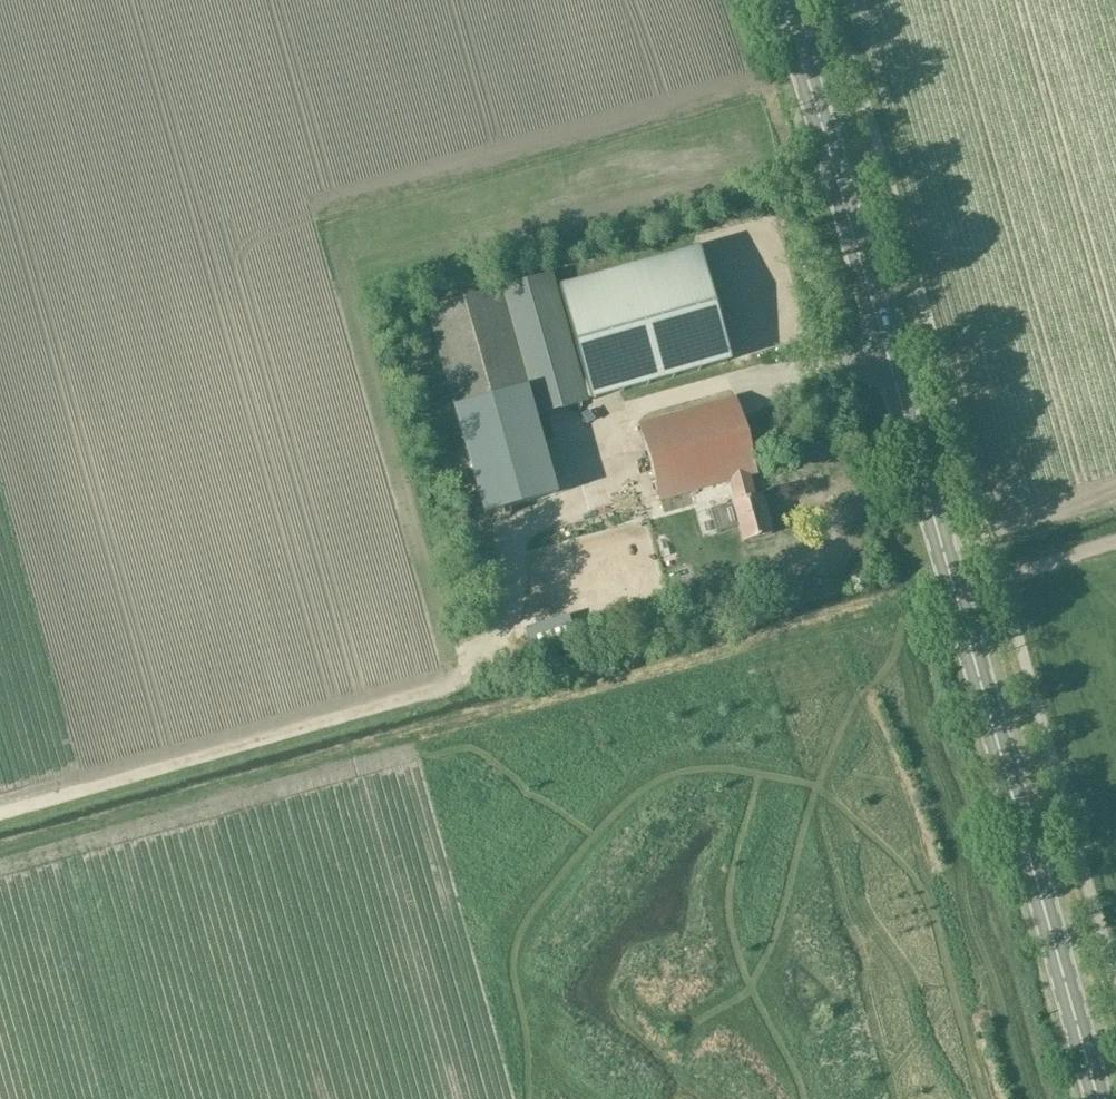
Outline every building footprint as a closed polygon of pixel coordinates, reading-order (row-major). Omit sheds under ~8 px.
[(723,361),(691,249),(561,286),(593,398),(723,361)] [(585,401),(549,274),(424,309),(452,406),(467,459),(510,447),(495,393),(524,385),(533,415),(585,401)] [(733,397),(637,424),(660,501),(729,482),(735,502),(710,509),(716,533),(737,527),(742,542),(770,534),(759,495),(754,497),(748,475),(755,473),(733,397)]
